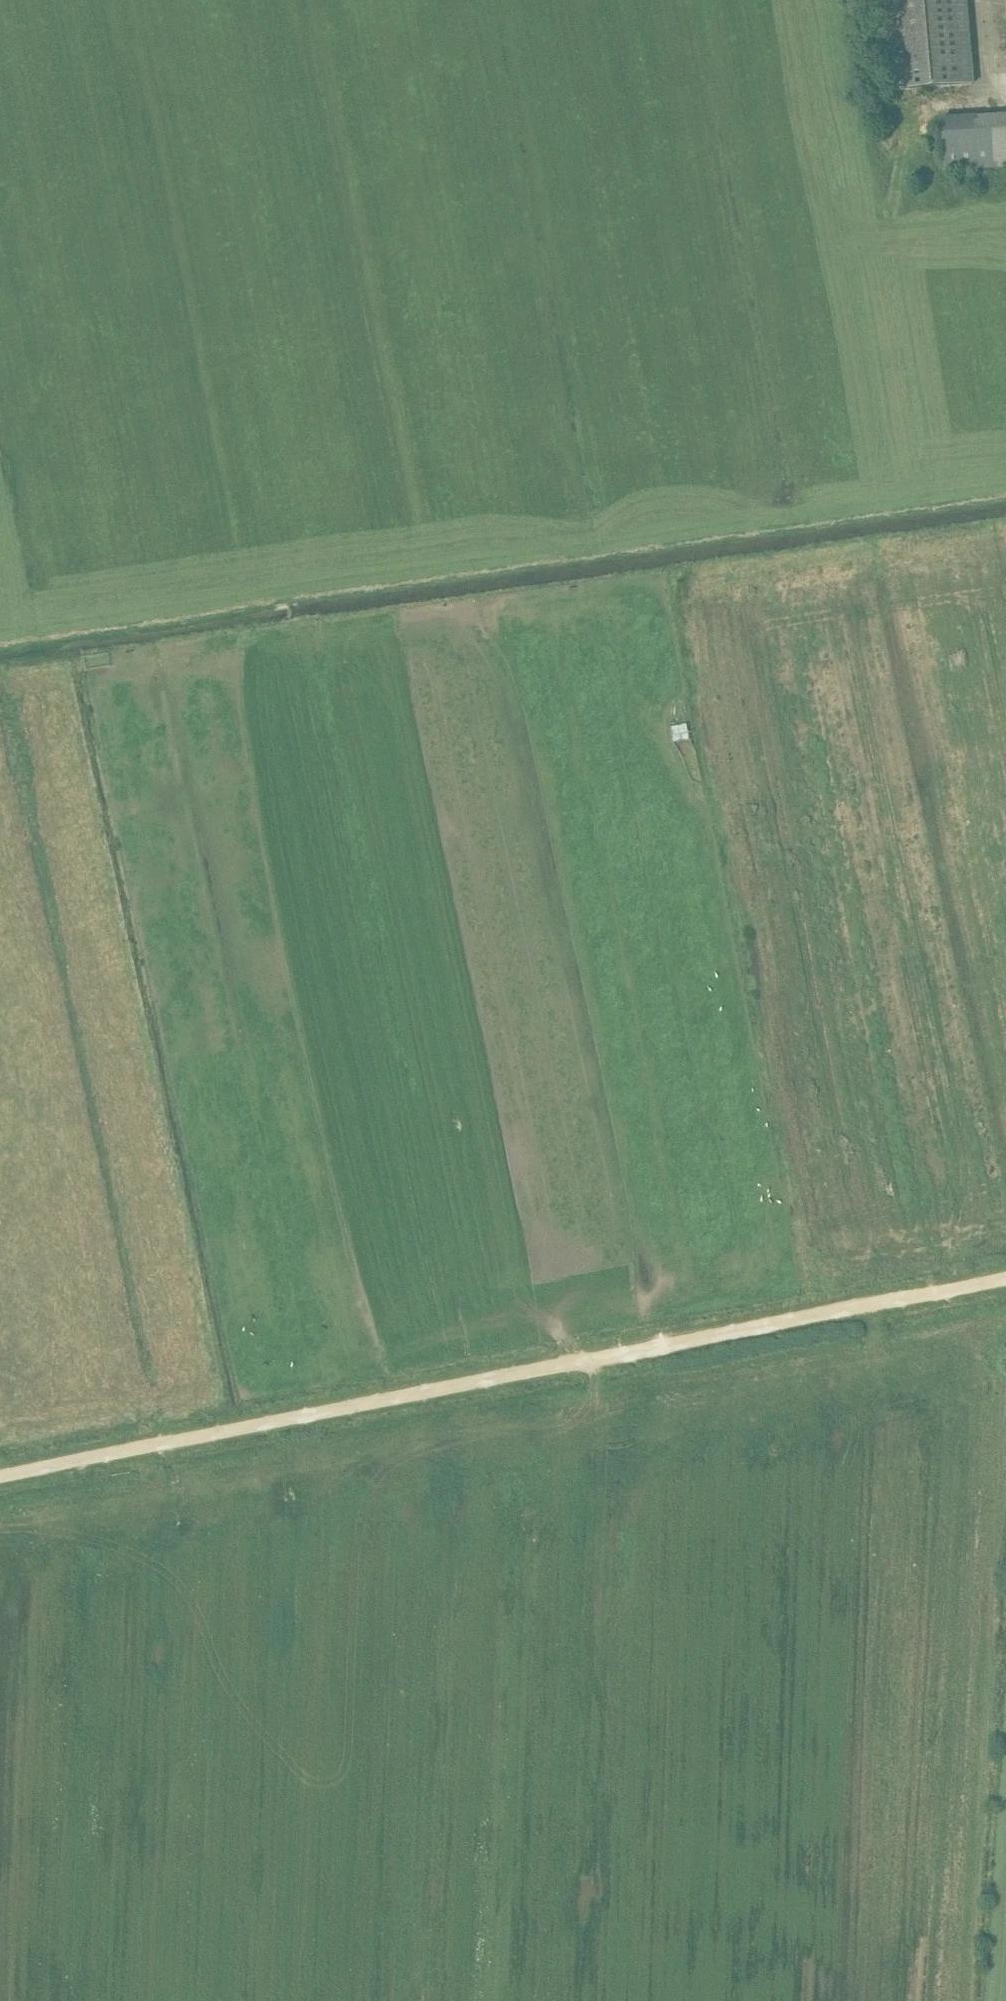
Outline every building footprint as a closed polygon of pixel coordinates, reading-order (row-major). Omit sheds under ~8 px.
[(963,0),(883,0),(890,91),(971,85),(963,0)] [(1005,167),(1005,116),(974,117),(977,169),(1005,167)] [(675,741),(691,738),(688,722),(671,725),(675,741)]
